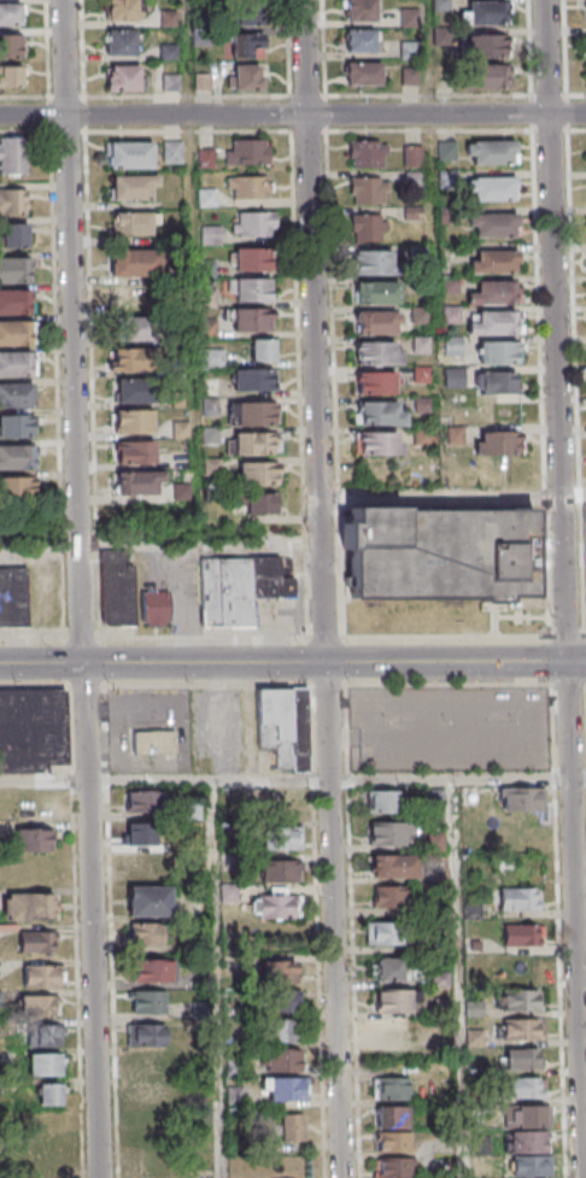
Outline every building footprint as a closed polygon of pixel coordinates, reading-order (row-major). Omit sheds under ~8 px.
[(138,20),(138,0),(104,0),(104,20),(138,20)] [(375,0),(345,0),(345,20),(375,20),(375,0)] [(461,1),(461,24),(505,24),(505,1),(461,1)] [(264,25),(264,2),(236,2),(236,25),(264,25)] [(21,25),(21,3),(0,3),(0,25),(21,25)] [(401,26),(418,26),(418,8),(401,8),(401,26)] [(378,51),(378,30),(345,30),(345,52),(378,51)] [(136,31),(106,31),(106,54),(136,54),(136,31)] [(264,33),(227,33),(227,57),(264,57),(264,33)] [(469,57),(508,57),(508,34),(469,34),(469,57)] [(21,35),(0,35),(0,57),(21,57),(21,35)] [(400,59),(419,59),(419,40),(400,40),(400,59)] [(346,84),(381,84),(381,63),(346,63),(346,84)] [(142,64),(106,64),(106,89),(142,89),(142,64)] [(263,64),(231,64),(231,89),(263,89),(263,64)] [(508,64),(471,64),(471,87),(508,87),(508,64)] [(0,66),(0,87),(21,87),(21,66),(0,66)] [(401,84),(419,84),(419,66),(401,66),(401,84)] [(180,73),(162,73),(162,91),(180,91),(180,73)] [(24,174),(24,137),(0,137),(0,174),(24,174)] [(227,139),(227,164),(269,164),(269,139),(227,139)] [(350,166),(388,166),(388,140),(350,140),(350,166)] [(456,161),(456,140),(438,140),(438,161),(456,161)] [(467,164),(517,164),(517,140),(467,140),(467,164)] [(153,168),(153,141),(106,141),(106,168),(153,168)] [(180,161),(180,142),(165,142),(165,161),(180,161)] [(423,166),(423,144),(404,144),(404,166),(423,166)] [(199,167),(214,167),(214,148),(199,149),(199,167)] [(452,183),(452,171),(440,171),(440,183),(452,183)] [(111,200),(157,200),(157,175),(111,175),(111,200)] [(268,198),(268,175),(228,175),(228,199),(268,198)] [(351,203),(389,203),(389,177),(351,177),(351,203)] [(470,177),(470,200),(516,200),(516,177),(470,177)] [(216,206),(216,188),(198,188),(198,206),(216,206)] [(27,189),(0,189),(0,214),(27,214),(27,189)] [(157,212),(111,212),(111,234),(157,234),(157,212)] [(276,237),(276,212),(234,212),(234,237),(276,237)] [(386,242),(386,215),(354,214),(354,241),(386,242)] [(518,214),(470,214),(470,238),(518,238),(518,214)] [(28,223),(0,223),(0,248),(28,248),(28,223)] [(201,243),(221,243),(221,225),(201,225),(201,243)] [(160,276),(160,249),(111,249),(111,276),(160,276)] [(271,271),(271,249),(232,249),(232,271),(271,271)] [(518,249),(473,249),(473,274),(518,274),(518,249)] [(354,276),(395,276),(395,251),(354,251),(354,276)] [(0,257),(0,282),(30,282),(30,257),(0,257)] [(235,279),(235,302),(273,302),(273,279),(235,279)] [(354,283),(354,304),(398,304),(398,283),(354,283)] [(520,305),(520,283),(465,283),(465,305),(520,305)] [(159,286),(111,286),(111,309),(159,309),(159,286)] [(31,314),(31,290),(0,290),(0,314),(31,314)] [(428,308),(412,308),(412,324),(428,324),(428,308)] [(445,323),(459,323),(459,308),(445,308),(445,323)] [(274,309),(233,309),(233,331),(274,331),(274,309)] [(355,312),(355,335),(399,335),(399,312),(355,312)] [(468,312),(468,335),(518,335),(518,312),(468,312)] [(116,340),(159,340),(159,318),(116,318),(116,340)] [(30,345),(30,321),(0,321),(0,345),(30,345)] [(462,355),(462,337),(443,337),(443,355),(462,355)] [(251,338),(251,360),(277,360),(277,338),(251,338)] [(429,338),(414,338),(414,353),(429,353),(429,338)] [(355,365),(402,365),(402,342),(355,342),(355,365)] [(482,364),(518,364),(518,342),(482,342),(482,364)] [(110,372),(153,372),(153,349),(110,349),(110,372)] [(36,351),(0,351),(0,375),(36,375),(36,351)] [(429,367),(415,367),(415,383),(429,383),(429,367)] [(445,367),(445,388),(464,388),(464,367),(445,367)] [(233,390),(276,390),(276,368),(233,368),(233,390)] [(516,371),(476,371),(476,394),(516,394),(516,371)] [(356,372),(356,394),(397,394),(397,372),(356,372)] [(155,403),(155,381),(117,381),(117,403),(155,403)] [(34,383),(0,383),(0,407),(34,407),(34,383)] [(429,412),(429,397),(415,397),(415,412),(429,412)] [(204,415),(218,415),(218,398),(204,398),(204,415)] [(232,402),(232,425),(276,425),(276,402),(232,402)] [(356,425),(405,425),(405,402),(356,402),(356,425)] [(155,433),(155,411),(114,411),(114,433),(155,433)] [(33,415),(0,415),(0,437),(33,437),(33,415)] [(429,443),(428,428),(414,428),(415,444),(429,443)] [(521,454),(521,431),(476,431),(476,454),(521,454)] [(358,432),(358,456),(403,456),(403,432),(358,432)] [(234,433),(233,454),(277,454),(278,433),(234,433)] [(155,441),(116,441),(116,463),(155,463),(155,441)] [(34,445),(0,445),(0,470),(34,470),(34,445)] [(239,461),(239,485),(278,485),(278,461),(239,461)] [(163,495),(163,471),(116,471),(116,495),(163,495)] [(0,477),(0,501),(35,501),(35,477),(0,477)] [(278,514),(278,492),(246,492),(246,514),(278,514)] [(534,505),(535,598),(494,598),(351,599),(350,506),(534,505)] [(136,565),(127,565),(127,550),(103,550),(103,626),(136,626),(136,565)] [(256,556),(256,597),(295,597),(295,576),(281,576),(281,556),(256,556)] [(253,557),(200,557),(200,628),(253,628),(253,557)] [(31,623),(0,623),(0,567),(31,567),(31,623)] [(143,591),(143,626),(169,626),(169,591),(143,591)] [(47,773),(0,774),(0,689),(66,687),(68,763),(46,764),(47,773)] [(289,688),(306,687),(309,772),(293,772),(289,688)] [(274,773),(274,748),(265,749),(263,690),(289,688),(293,772),(274,773)] [(133,731),(134,755),(176,754),(176,731),(133,731)] [(499,789),(500,810),(545,810),(545,787),(499,789)] [(125,789),(125,811),(162,810),(162,789),(125,789)] [(367,790),(367,811),(395,811),(394,790),(367,790)] [(368,822),(369,844),(410,843),(410,821),(368,822)] [(127,822),(156,822),(157,844),(128,844),(127,822)] [(299,824),(299,849),(259,850),(258,825),(299,824)] [(49,850),(11,850),(11,826),(51,826),(49,850)] [(128,854),(163,855),(162,875),(128,875),(128,854)] [(370,854),(371,875),(417,875),(417,854),(370,854)] [(258,880),(301,880),(301,857),(257,858),(258,880)] [(374,886),(374,906),(409,904),(408,885),(374,886)] [(128,886),(170,886),(170,915),(128,915),(128,886)] [(500,909),(543,908),(541,886),(500,887),(500,909)] [(7,921),(57,920),(55,892),(7,893),(7,921)] [(257,896),(301,895),(301,918),(258,919),(257,896)] [(365,921),(365,944),(404,944),(403,920),(365,921)] [(129,922),(163,922),(163,944),(129,944),(129,922)] [(502,924),(502,945),(546,944),(545,922),(502,924)] [(19,953),(57,954),(57,931),(19,931),(19,953)] [(376,959),(377,980),(404,979),(404,957),(376,959)] [(131,981),(172,980),(172,959),(130,960),(131,981)] [(257,960),(294,959),(295,981),(258,983),(257,960)] [(24,965),(64,965),(64,987),(23,987),(24,965)] [(293,987),(293,1012),(262,1012),(260,989),(293,987)] [(375,989),(376,1013),(411,1010),(410,1002),(420,1002),(418,987),(375,989)] [(504,1010),(543,1009),(541,989),(503,990),(504,1010)] [(131,991),(164,990),(165,1014),(131,1014),(131,991)] [(20,995),(63,995),(63,1014),(20,1014),(20,995)] [(375,1019),(376,1042),(412,1041),(411,1018),(375,1019)] [(543,1018),(543,1039),(504,1039),(504,1018),(543,1018)] [(263,1042),(300,1041),(300,1019),(263,1020),(263,1042)] [(128,1025),(166,1024),(166,1045),(128,1047),(128,1025)] [(28,1047),(61,1045),(60,1026),(27,1027),(28,1047)] [(505,1048),(541,1048),(541,1069),(505,1069),(505,1048)] [(265,1071),(303,1069),(301,1049),(265,1049),(265,1071)] [(29,1074),(61,1074),(61,1054),(29,1054),(29,1074)] [(259,1077),(304,1077),(304,1100),(269,1100),(268,1090),(259,1090),(259,1077)] [(375,1078),(376,1100),(409,1098),(408,1077),(375,1078)] [(544,1077),(544,1097),(508,1097),(508,1077),(544,1077)] [(134,1083),(166,1082),(168,1103),(135,1103),(134,1083)] [(40,1083),(61,1083),(63,1103),(40,1103),(40,1083)] [(509,1104),(545,1104),(546,1126),(510,1127),(509,1104)] [(376,1106),(408,1106),(408,1127),(376,1129),(376,1106)] [(281,1114),(304,1113),(305,1139),(283,1141),(281,1114)] [(510,1131),(546,1130),(546,1151),(510,1153),(510,1131)] [(376,1132),(377,1153),(416,1151),(416,1131),(376,1132)] [(504,1156),(550,1155),(551,1177),(504,1177),(504,1156)] [(374,1158),(375,1177),(410,1177),(410,1158),(374,1158)]
